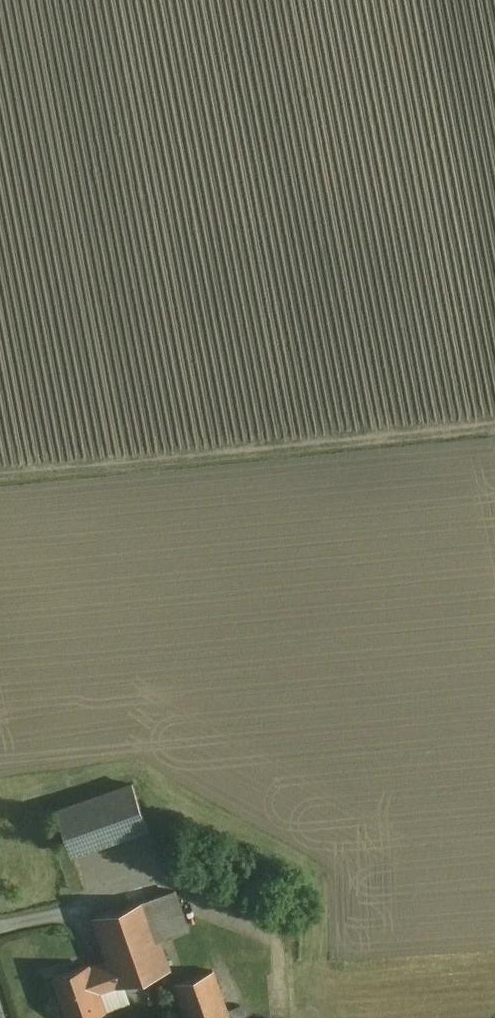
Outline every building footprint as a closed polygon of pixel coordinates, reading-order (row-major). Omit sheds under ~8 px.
[(145,825),(134,783),(56,807),(71,852),(145,825)] [(109,958),(89,965),(98,993),(170,969),(159,936),(178,929),(166,894),(95,918),(109,958)] [(98,993),(89,965),(54,976),(67,1017),(85,1017),(104,1012),(98,993)] [(210,970),(176,982),(189,1017),(228,1017),(210,970)]
